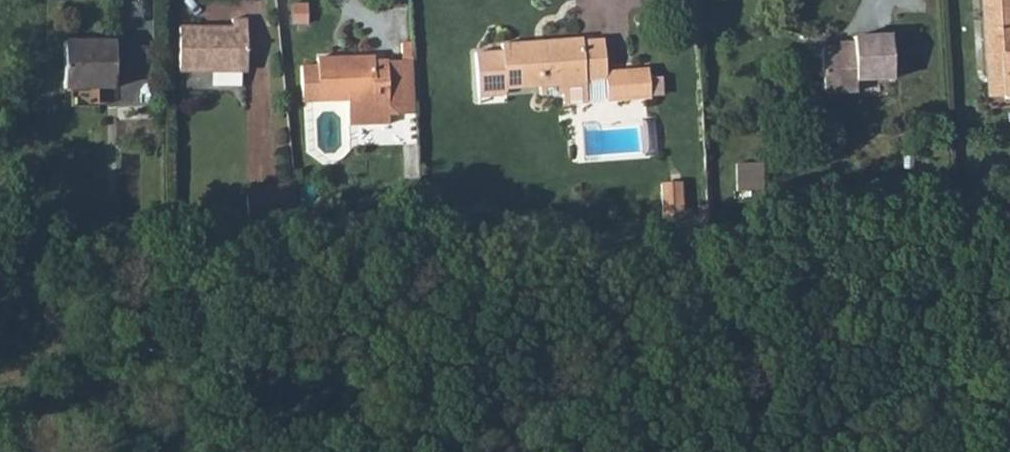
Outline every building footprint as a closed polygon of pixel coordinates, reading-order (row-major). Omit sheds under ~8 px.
[(1009,9),(1009,0),(980,0),(981,11),(1009,9)] [(305,3),(290,3),(290,21),(305,20),(305,3)] [(985,78),(1001,77),(1002,97),(1009,97),(1009,9),(981,11),(985,78)] [(178,26),(178,70),(244,71),(244,19),(230,19),(230,27),(178,26)] [(837,47),(820,48),(821,93),(855,91),(855,81),(891,80),(890,35),(852,36),(852,42),(852,46),(837,47)] [(604,71),(601,39),(581,40),(581,38),(500,43),(500,50),(474,52),(476,95),(500,93),(504,89),(504,88),(538,87),(585,84),(585,80),(604,79),(604,71)] [(63,42),(63,87),(111,88),(111,42),(63,42)] [(411,60),(372,59),(372,56),(315,58),(316,66),(299,66),(299,101),(345,100),(345,125),(386,124),(385,117),(385,104),(414,103),(411,60)] [(630,70),(632,99),(649,98),(649,96),(661,95),(660,77),(648,78),(647,69),(630,70)] [(604,71),(604,79),(605,100),(632,99),(630,70),(604,71)] [(985,78),(986,98),(1002,97),(1001,77),(985,78)] [(585,84),(538,87),(538,93),(585,91),(585,84)] [(385,104),(385,117),(415,117),(414,103),(385,104)] [(733,164),(735,191),(761,190),(759,163),(733,164)] [(669,183),(659,184),(661,214),(681,213),(680,194),(670,194),(669,183)] [(679,183),(669,183),(670,194),(680,194),(679,183)] [(706,223),(705,201),(697,201),(698,223),(706,223)]
